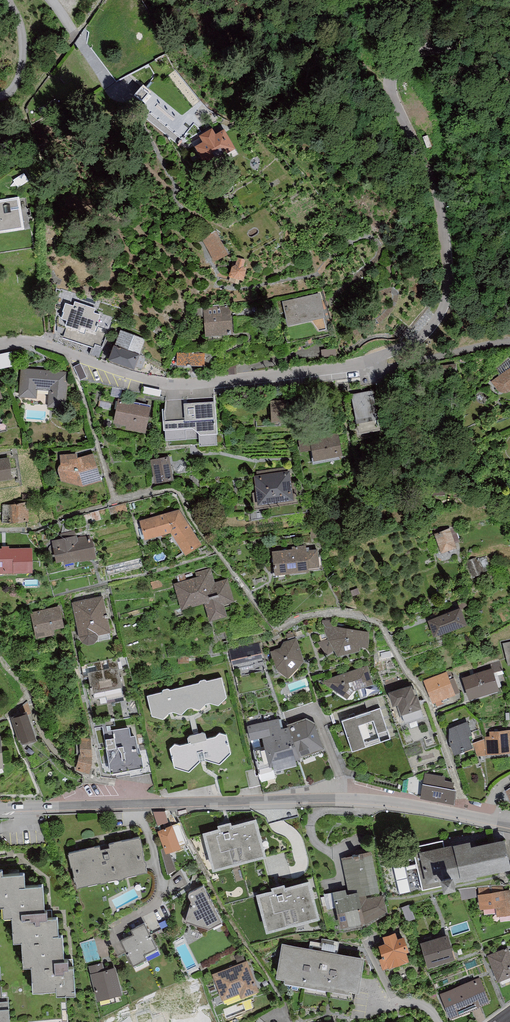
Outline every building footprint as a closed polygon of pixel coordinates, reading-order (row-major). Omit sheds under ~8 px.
[(213,127),(196,137),(199,143),(188,149),(202,173),(239,151),(225,127),(217,133),(213,127)] [(29,181),(24,173),(13,181),(18,189),(29,181)] [(0,201),(0,235),(25,231),(20,198),(0,201)] [(215,257),(229,250),(218,228),(204,235),(215,257)] [(245,260),(237,258),(235,266),(232,268),(229,274),(229,279),(233,280),(242,283),(245,274),(243,268),(245,260)] [(325,319),(319,295),(283,303),(288,327),(325,319)] [(95,309),(74,302),(72,306),(65,304),(62,313),(64,314),(61,321),(67,323),(66,327),(80,331),(81,328),(94,333),(100,316),(94,314),(95,309)] [(231,306),(204,308),(206,340),(234,338),(231,306)] [(145,339),(120,331),(114,348),(113,347),(108,363),(134,372),(145,339)] [(12,352),(0,355),(0,371),(15,368),(12,352)] [(177,353),(177,367),(204,368),(205,354),(177,353)] [(80,364),(74,367),(80,380),(86,377),(80,364)] [(68,373),(22,369),(19,397),(36,399),(36,390),(50,391),(49,408),(65,409),(68,373)] [(509,370),(504,373),(499,376),(494,379),(491,382),(494,386),(497,390),(501,393),(504,394),(508,394),(509,393),(509,392),(509,369),(509,370)] [(159,397),(161,391),(142,387),(141,393),(159,397)] [(373,392),(351,396),(358,436),(380,431),(373,392)] [(152,406),(118,399),(113,426),(125,428),(124,432),(146,436),(152,406)] [(270,402),(271,424),(294,422),(293,400),(270,402)] [(217,437),(215,403),(184,405),(185,420),(172,420),(163,423),(164,432),(165,432),(165,443),(186,442),(186,440),(199,440),(199,449),(217,447),(216,437),(217,437)] [(342,457),(338,434),(298,440),(300,453),(311,452),(313,463),(342,457)] [(93,454),(77,458),(79,476),(83,489),(102,483),(93,454)] [(61,483),(83,489),(79,476),(77,458),(77,455),(59,457),(60,466),(58,471),(61,483)] [(174,482),(170,457),(150,461),(155,485),(174,482)] [(12,481),(9,458),(0,459),(0,483),(12,481)] [(294,502),(289,472),(253,477),(258,508),(294,502)] [(29,523),(29,503),(18,505),(2,506),(2,525),(29,523)] [(185,559),(202,547),(179,511),(139,523),(145,542),(171,535),(185,559)] [(454,527),(450,529),(455,544),(459,542),(454,527)] [(310,529),(312,539),(321,538),(319,528),(310,529)] [(450,529),(434,535),(441,555),(457,550),(455,544),(450,529)] [(60,534),(62,540),(76,536),(75,531),(60,534)] [(62,540),(51,542),(56,564),(64,562),(65,566),(80,562),(81,563),(95,560),(91,541),(87,541),(86,537),(77,539),(76,536),(62,540)] [(292,551),(272,553),(274,577),(309,574),(308,570),(319,569),(317,550),(309,551),(309,549),(306,549),(305,546),(291,548),(292,551)] [(32,548),(0,549),(0,575),(32,574),(32,548)] [(491,570),(486,557),(478,559),(477,557),(465,561),(473,579),(491,570)] [(211,569),(195,573),(197,578),(173,584),(181,612),(205,605),(209,623),(227,617),(224,606),(235,603),(228,580),(215,584),(211,569)] [(104,597),(72,604),(79,640),(82,645),(88,647),(94,646),(98,641),(98,637),(111,634),(104,597)] [(64,629),(60,607),(31,613),(36,640),(54,636),(53,632),(64,629)] [(468,628),(461,609),(427,621),(434,640),(468,628)] [(337,659),(360,653),(361,649),(368,649),(369,633),(364,632),(326,626),(325,633),(328,639),(318,643),(327,656),(334,651),(337,659)] [(286,634),(288,642),(296,639),(294,632),(286,634)] [(304,663),(297,639),(296,639),(288,642),(284,643),(281,649),(270,652),(276,672),(288,681),(304,663)] [(501,643),(507,667),(509,666),(509,641),(501,643)] [(262,657),(259,643),(229,650),(232,665),(262,657)] [(115,659),(87,665),(93,695),(121,689),(115,659)] [(486,664),(488,671),(492,669),(493,674),(503,671),(499,660),(486,664)] [(368,666),(321,682),(347,701),(354,693),(373,686),(368,666)] [(462,680),(469,703),(499,693),(493,674),(492,669),(488,671),(462,680)] [(456,697),(447,673),(423,681),(432,706),(456,697)] [(217,708),(226,698),(221,680),(147,697),(152,718),(165,721),(167,718),(190,719),(196,719),(215,707),(217,708)] [(412,689),(388,695),(393,710),(398,709),(401,718),(402,718),(405,725),(424,720),(415,691),(413,692),(412,689)] [(390,742),(380,710),(342,723),(352,754),(390,742)] [(36,743),(26,713),(11,719),(18,743),(20,742),(22,748),(36,743)] [(296,764),(300,762),(299,760),(288,729),(282,731),(279,720),(247,728),(250,743),(252,742),(259,775),(261,781),(275,778),(274,774),(297,768),(296,764)] [(288,729),(299,760),(325,751),(316,726),(306,720),(287,726),(288,729)] [(467,723),(449,731),(449,744),(454,758),(473,751),(469,738),(472,737),(467,723)] [(105,741),(111,777),(145,771),(142,755),(138,756),(136,737),(130,738),(129,730),(113,733),(114,739),(105,741)] [(490,733),(490,737),(485,738),(485,740),(486,756),(509,754),(509,731),(490,733)] [(231,757),(226,738),(220,736),(217,740),(207,742),(205,737),(202,736),(190,739),(187,742),(188,745),(180,749),(175,747),(170,752),(175,770),(189,776),(202,762),(220,767),(231,757)] [(92,758),(91,738),(79,738),(80,755),(75,771),(89,776),(92,758)] [(486,756),(485,740),(473,743),(477,757),(486,757),(486,756)] [(254,769),(246,771),(250,788),(262,785),(261,781),(259,775),(256,776),(254,769)] [(425,774),(420,801),(454,806),(456,793),(454,792),(455,784),(445,782),(446,777),(425,774)] [(153,810),(159,827),(170,823),(165,810),(153,810)] [(203,830),(214,867),(267,852),(256,814),(231,821),(231,818),(218,822),(219,825),(203,830)] [(174,825),(172,822),(170,823),(159,827),(157,828),(165,847),(165,848),(168,847),(181,842),(180,841),(174,825)] [(174,825),(180,841),(186,839),(180,822),(174,825)] [(86,846),(70,849),(68,850),(71,863),(72,863),(74,873),(73,873),(74,878),(76,877),(77,883),(101,878),(101,879),(107,878),(106,877),(118,874),(118,875),(123,874),(123,872),(147,867),(145,857),(142,846),(143,846),(140,833),(122,838),(121,836),(113,838),(113,840),(109,841),(110,845),(100,847),(99,844),(95,845),(94,842),(87,844),(86,846)] [(460,882),(452,846),(444,848),(442,841),(413,847),(423,891),(441,887),(443,895),(456,892),(454,884),(460,882)] [(452,846),(460,882),(461,883),(476,880),(476,878),(509,871),(509,865),(505,841),(472,848),(470,842),(452,846)] [(176,868),(168,847),(165,848),(165,847),(160,848),(168,872),(176,868)] [(353,853),(342,856),(348,886),(346,886),(347,890),(358,888),(360,893),(366,892),(380,889),(371,848),(359,850),(359,849),(353,850),(353,853)] [(402,892),(413,890),(406,862),(396,865),(402,892)] [(32,985),(56,983),(56,988),(75,987),(73,961),(69,961),(67,953),(64,953),(62,929),(58,929),(57,911),(47,912),(47,904),(45,903),(43,879),(25,880),(24,867),(3,868),(2,864),(0,864),(0,899),(3,899),(3,910),(11,910),(13,935),(21,935),(22,961),(31,960),(32,985)] [(256,891),(267,929),(320,914),(310,876),(285,882),(284,879),(271,883),(272,887),(256,891)] [(222,918),(203,882),(189,890),(188,895),(191,900),(185,917),(209,924),(222,918)] [(336,906),(340,925),(363,920),(365,923),(387,910),(383,893),(367,897),(366,892),(360,893),(358,888),(347,890),(346,886),(333,889),(333,891),(336,906)] [(477,896),(475,888),(460,890),(462,899),(477,896)] [(478,892),(480,905),(496,903),(497,912),(509,911),(509,888),(478,892)] [(328,908),(336,906),(333,891),(325,893),(328,908)] [(410,903),(402,906),(407,919),(415,915),(410,903)] [(131,927),(133,932),(144,951),(156,945),(144,921),(131,927)] [(396,928),(383,933),(385,939),(379,941),(383,953),(380,954),(383,964),(389,962),(389,963),(409,957),(406,949),(409,948),(403,932),(398,934),(396,928)] [(448,931),(420,940),(428,962),(455,954),(448,931)] [(146,956),(144,951),(133,932),(121,938),(133,963),(146,956)] [(363,953),(282,941),(276,976),(358,990),(363,953)] [(487,953),(498,979),(509,974),(509,950),(508,945),(487,953)] [(259,988),(247,959),(213,972),(225,1001),(259,988)] [(122,991),(115,964),(105,967),(103,960),(89,964),(97,997),(122,991)] [(480,976),(440,991),(450,1016),(490,1001),(480,976)] [(65,1015),(10,1018),(8,1000),(0,1000),(0,1021),(65,1021),(65,1015)]
